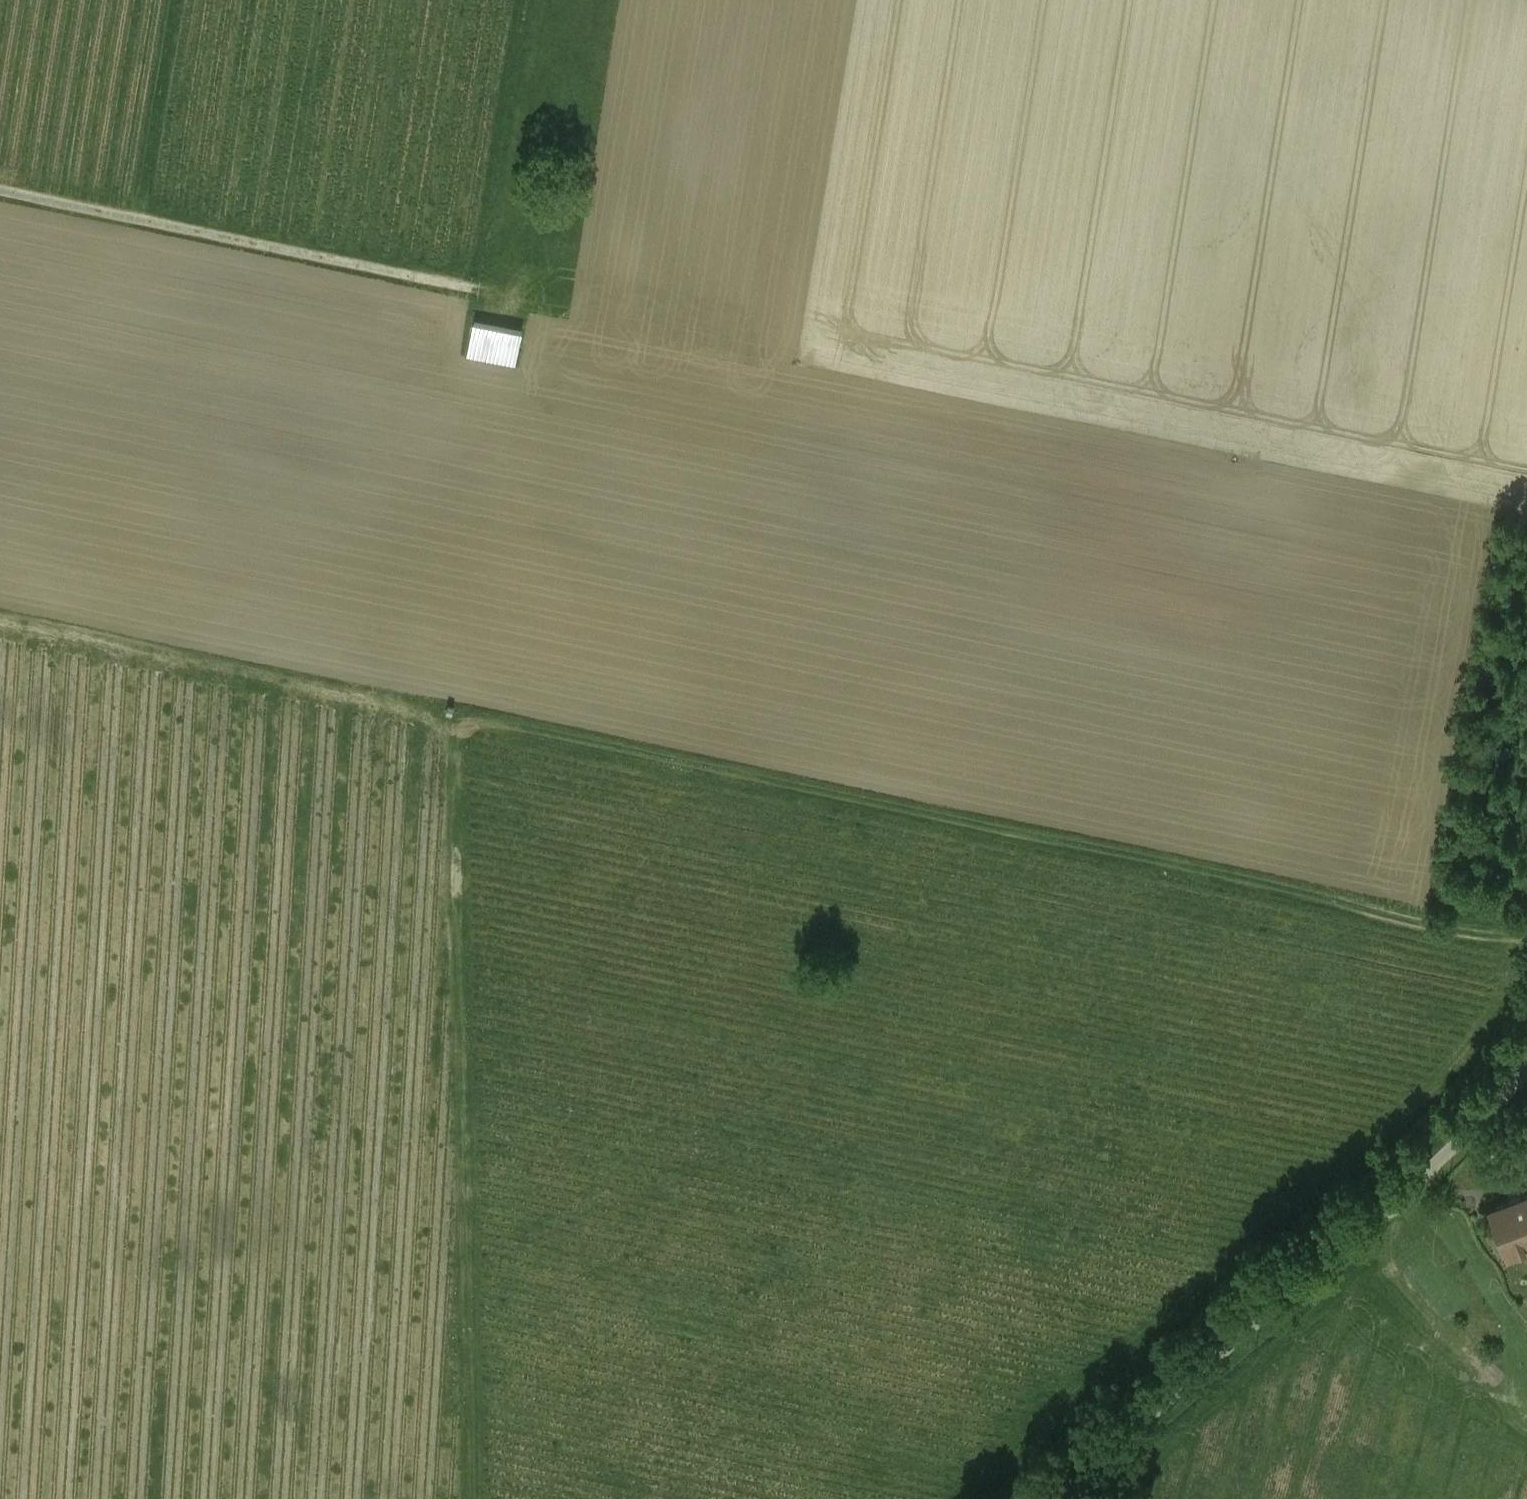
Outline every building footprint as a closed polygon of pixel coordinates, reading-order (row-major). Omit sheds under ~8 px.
[(522,328),(473,319),(467,356),(515,364),(522,328)] [(1491,1208),(1501,1235),(1503,1235),(1510,1254),(1526,1248),(1526,1196),(1491,1208)]
